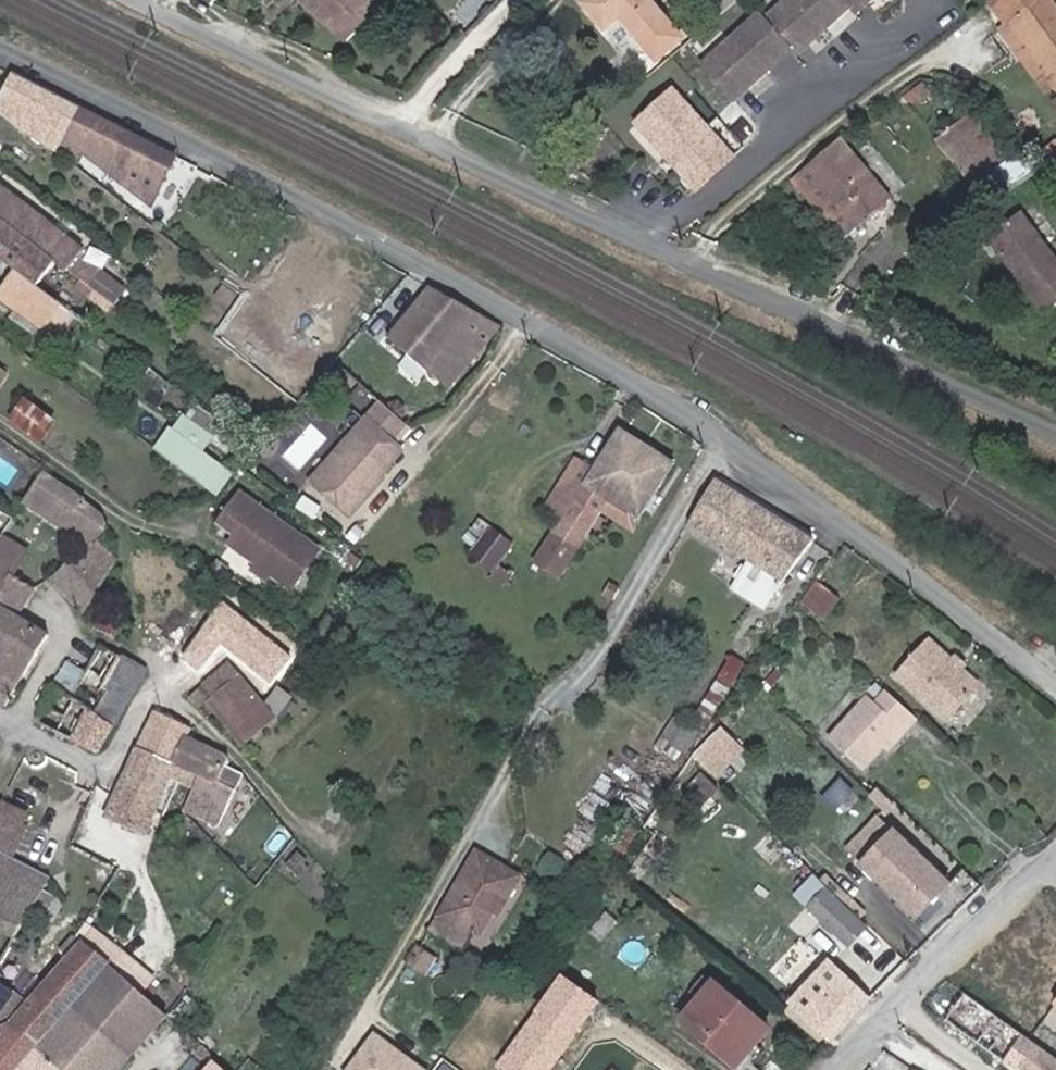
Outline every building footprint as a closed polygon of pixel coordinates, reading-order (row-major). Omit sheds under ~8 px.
[(377,0),(307,0),(342,37),(378,2),(377,0)] [(653,0),(591,0),(589,2),(609,28),(623,17),(644,43),(671,22),(653,0)] [(716,14),(732,0),(703,0),(716,14)] [(795,54),(801,60),(854,10),(860,16),(878,0),(799,0),(770,27),(764,21),(710,70),(741,103),(795,54)] [(1053,0),(1004,0),(995,7),(1013,31),(1053,0)] [(1013,31),(1011,32),(1026,54),(1037,46),(1044,56),(1047,54),(1055,66),(1055,0),(1053,0),(1013,31)] [(1047,54),(1044,56),(1037,46),(1026,54),(1011,32),(1008,34),(1006,35),(1054,97),(1055,96),(1055,66),(1047,54)] [(84,106),(16,73),(0,103),(0,111),(28,127),(53,140),(49,148),(61,154),(68,139),(84,106)] [(741,158),(677,94),(642,127),(707,191),(741,158)] [(182,155),(84,106),(68,139),(131,191),(128,195),(152,207),(182,155)] [(1011,172),(969,125),(945,146),(987,193),(1011,172)] [(903,207),(852,147),(816,180),(867,237),(903,207)] [(867,237),(816,180),(803,191),(854,248),(867,237)] [(91,284),(103,293),(108,284),(98,276),(103,268),(86,256),(89,250),(33,207),(1,183),(0,185),(0,214),(91,284)] [(91,284),(0,214),(0,256),(30,278),(41,286),(54,268),(60,272),(57,278),(82,296),(91,284)] [(1035,216),(1001,244),(1048,299),(1055,293),(1055,242),(1035,216)] [(177,229),(168,224),(164,231),(172,236),(177,229)] [(77,312),(41,286),(30,278),(13,300),(60,334),(77,312)] [(503,326),(432,287),(391,336),(454,385),(503,326)] [(60,334),(13,300),(9,306),(62,344),(82,316),(77,312),(60,334)] [(0,364),(0,392),(13,373),(0,364)] [(25,394),(9,418),(42,440),(58,416),(25,394)] [(408,422),(384,400),(370,416),(394,437),(408,422)] [(387,468),(405,448),(394,437),(370,416),(313,478),(352,515),(387,476),(387,468)] [(212,437),(186,417),(177,430),(203,449),(212,437)] [(303,468),(330,437),(313,422),(286,454),(303,468)] [(608,514),(651,447),(624,429),(585,489),(569,478),(551,506),(567,516),(536,565),(564,583),(591,540),(604,520),(608,514)] [(203,449),(177,430),(161,451),(219,493),(234,471),(203,449)] [(651,447),(608,514),(640,533),(681,464),(651,447)] [(30,497),(97,538),(109,527),(102,509),(89,501),(92,495),(47,468),(30,497)] [(821,539),(722,480),(695,526),(707,533),(760,564),(791,582),(797,573),(821,539)] [(323,550),(244,494),(224,523),(240,534),(234,544),(295,588),(323,550)] [(326,508),(310,497),(302,508),(318,519),(326,508)] [(504,569),(517,548),(476,520),(470,528),(484,538),(473,554),(490,566),(493,562),(501,567),(504,569)] [(612,525),(604,520),(591,540),(599,545),(612,525)] [(120,563),(97,538),(75,559),(58,576),(91,609),(120,563)] [(5,595),(17,572),(24,560),(2,548),(0,551),(0,592),(4,594),(5,595)] [(504,569),(501,567),(494,578),(504,586),(512,574),(504,569)] [(10,652),(18,637),(44,651),(54,633),(26,618),(43,586),(17,572),(5,595),(0,604),(0,647),(10,652)] [(629,591),(621,586),(615,599),(622,603),(629,591)] [(74,660),(98,672),(112,644),(90,632),(74,660)] [(29,679),(44,651),(18,637),(10,652),(3,665),(29,679)] [(964,661),(939,637),(908,671),(952,713),(961,710),(983,687),(983,679),(971,667),(964,661)] [(285,665),(263,643),(243,664),(264,686),(285,665)] [(112,644),(98,672),(84,698),(61,686),(42,720),(83,743),(96,717),(130,654),(112,644)] [(130,654),(96,717),(121,730),(155,668),(130,654)] [(975,663),(967,657),(964,661),(971,667),(975,663)] [(98,672),(74,660),(61,686),(84,698),(98,672)] [(240,677),(228,664),(204,686),(214,699),(237,680),(240,677)] [(0,665),(0,698),(7,701),(21,676),(0,665)] [(249,741),(275,720),(250,690),(247,692),(237,680),(214,699),(249,741)] [(929,717),(899,689),(887,701),(881,695),(841,736),(872,766),(893,743),(910,725),(916,731),(929,717)] [(149,748),(184,764),(195,742),(200,730),(166,713),(149,748)] [(121,730),(96,717),(83,743),(107,756),(121,730)] [(672,722),(665,738),(690,748),(697,732),(672,722)] [(916,731),(910,725),(893,743),(898,748),(916,731)] [(727,781),(751,756),(731,736),(706,761),(727,781)] [(184,764),(205,773),(209,775),(225,782),(213,808),(234,818),(253,777),(234,768),(237,761),(195,742),(184,764)] [(200,784),(205,773),(184,764),(149,748),(127,795),(116,816),(152,832),(179,774),(200,784)] [(859,858),(892,825),(875,809),(843,842),(859,858)] [(949,878),(895,826),(863,859),(917,912),(949,878)] [(46,881),(52,872),(0,847),(0,927),(16,934),(46,881)] [(522,882),(476,857),(440,923),(458,933),(462,926),(478,936),(484,939),(495,919),(500,909),(506,912),(522,882)] [(226,880),(219,876),(216,882),(223,886),(226,880)] [(46,881),(16,934),(12,941),(40,961),(73,903),(46,881)] [(869,920),(829,881),(812,899),(813,902),(812,904),(849,940),(869,920)] [(506,912),(500,909),(495,919),(501,922),(506,912)] [(478,936),(462,926),(458,933),(475,942),(478,936)] [(12,941),(16,934),(0,927),(0,963),(12,941)] [(104,954),(100,959),(110,966),(123,949),(101,930),(88,943),(104,954)] [(104,954),(88,943),(76,934),(65,950),(72,955),(58,975),(26,1019),(44,1033),(66,1004),(100,959),(104,954)] [(26,1019),(58,975),(40,961),(12,941),(0,963),(0,985),(9,989),(0,1007),(0,1067),(5,1069),(15,1069),(44,1033),(26,1019)] [(155,975),(123,949),(110,966),(144,991),(155,975)] [(834,1034),(869,993),(826,956),(789,996),(834,1034)] [(214,1047),(216,1043),(144,991),(110,966),(100,959),(66,1004),(127,1050),(155,1069),(196,1069),(214,1047)] [(774,1027),(717,983),(687,1023),(744,1067),(774,1027)] [(9,989),(0,985),(0,1007),(9,989)] [(961,993),(940,1022),(1008,1069),(1055,1069),(1055,1060),(961,993)] [(127,1050),(66,1004),(44,1033),(15,1069),(66,1069),(68,1067),(72,1069),(112,1069),(127,1050)] [(371,1033),(346,1069),(425,1069),(371,1033)] [(196,1069),(242,1069),(214,1047),(196,1069)]
